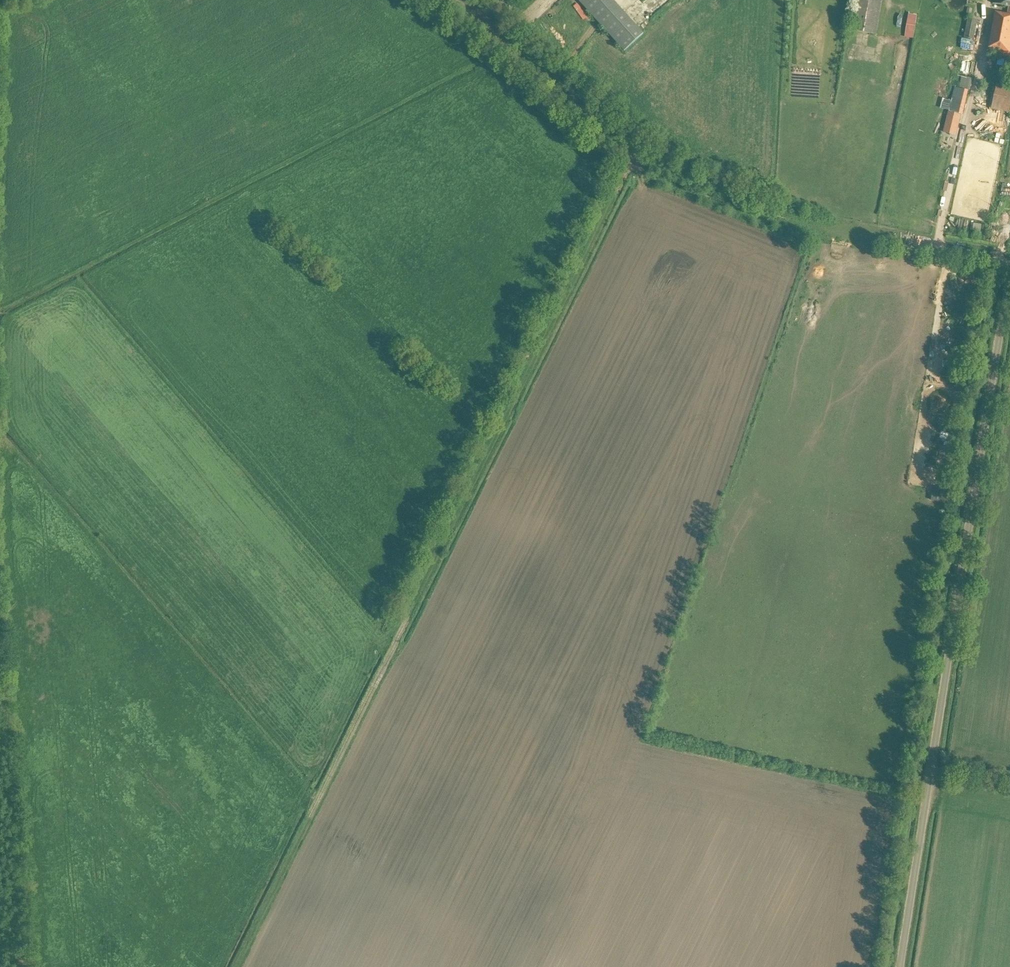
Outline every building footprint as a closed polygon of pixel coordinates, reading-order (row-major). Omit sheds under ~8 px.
[(627,52),(648,35),(618,0),(583,0),(627,52)] [(993,3),(1008,6),(1006,15),(999,14),(993,44),(992,52),(1009,55),(1009,0),(994,0),(993,3)] [(907,36),(916,38),(920,15),(911,13),(907,36)] [(973,41),(977,26),(977,25),(967,22),(963,39),(973,41)] [(972,80),(961,78),(956,101),(965,103),(967,93),(969,93),(972,80)] [(996,84),(991,109),(1009,113),(1009,108),(1009,86),(996,84)] [(948,112),(943,133),(953,135),(955,136),(960,115),(958,115),(948,112)]
